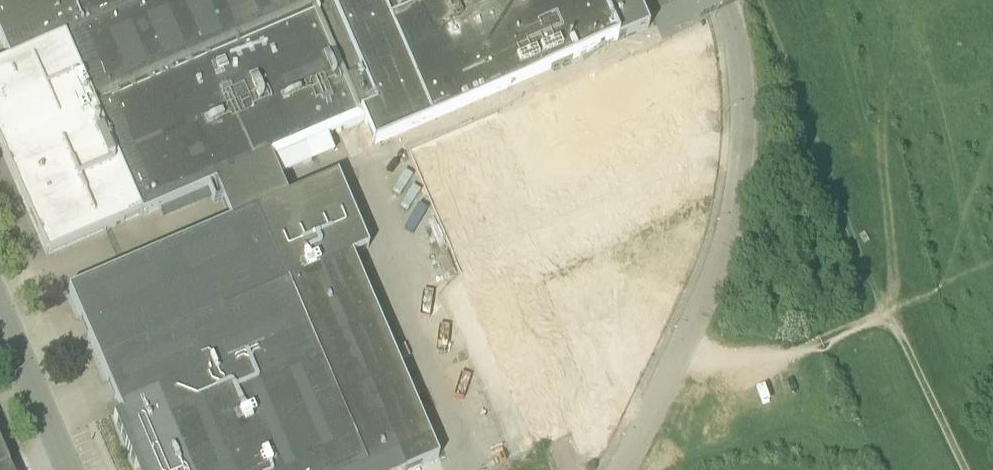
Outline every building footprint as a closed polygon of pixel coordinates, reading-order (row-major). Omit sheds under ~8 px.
[(10,61),(8,62),(13,73),(11,77),(14,83),(17,84),(19,89),(18,92),(20,98),(24,100),(26,104),(24,108),(27,114),(31,115),(33,119),(31,123),(34,129),(38,131),(43,128),(57,161),(50,164),(83,242),(105,233),(216,185),(269,162),(305,147),(362,122),(310,0),(0,0),(0,39),(10,61)] [(362,122),(372,147),(617,42),(599,0),(310,0),(362,122)] [(305,147),(269,162),(276,179),(279,178),(312,164),(305,147)] [(276,179),(269,162),(216,185),(231,221),(287,196),(279,178),(276,179)] [(400,455),(405,468),(425,460),(420,446),(431,441),(352,256),(368,249),(337,175),(287,196),(231,221),(120,268),(68,290),(122,415),(115,418),(137,469),(363,469),(400,455)] [(637,248),(488,303),(508,357),(657,302),(637,248)]
